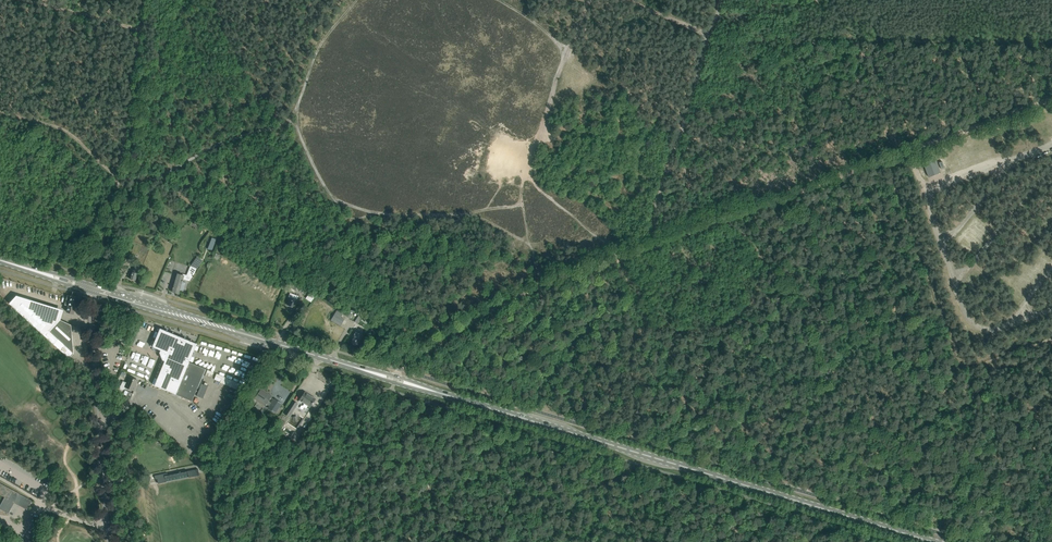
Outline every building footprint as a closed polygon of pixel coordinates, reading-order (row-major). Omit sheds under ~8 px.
[(923,161),(929,177),(940,173),(935,157),(923,161)] [(212,238),(208,249),(212,251),(216,240),(212,238)] [(174,288),(173,288),(172,292),(179,294),(182,282),(183,282),(183,281),(183,280),(183,279),(189,281),(192,276),(195,273),(196,269),(197,269),(202,261),(197,257),(190,266),(187,275),(183,274),(182,275),(178,274),(174,288)] [(132,272),(131,274),(130,279),(136,281),(138,273),(139,268),(134,267),(132,272)] [(296,291),(300,282),(292,278),(286,291),(287,292),(288,290),(289,290),(290,288),(296,291)] [(296,295),(290,293),(289,297),(291,298),(288,306),(294,308),(298,298),(295,297),(296,295)] [(75,309),(78,297),(72,296),(71,296),(67,295),(64,305),(68,307),(67,312),(73,314),(75,309)] [(73,353),(74,354),(71,325),(59,319),(61,314),(58,310),(17,298),(12,303),(10,305),(69,359),(70,359),(69,358),(73,353)] [(332,318),(342,324),(344,319),(335,314),(332,318)] [(305,332),(296,325),(292,331),(304,334),(305,332)] [(155,386),(160,388),(159,388),(161,389),(161,388),(192,401),(205,369),(189,362),(197,344),(160,328),(152,347),(162,351),(161,353),(163,359),(165,360),(155,386)] [(355,331),(353,337),(351,343),(353,343),(353,345),(355,345),(356,344),(358,345),(360,340),(362,333),(355,331)] [(129,377),(127,383),(123,381),(121,385),(120,386),(120,388),(121,389),(122,390),(124,389),(125,388),(125,387),(134,391),(136,387),(135,387),(138,381),(129,377)] [(258,387),(253,395),(260,400),(259,401),(265,405),(266,404),(270,406),(269,408),(275,413),(281,404),(275,399),(272,403),(268,401),(271,396),(258,387)] [(303,394),(301,397),(301,398),(299,401),(301,403),(302,402),(310,407),(311,406),(312,406),(313,404),(314,403),(315,401),(315,400),(315,399),(310,395),(310,396),(308,395),(308,394),(305,392),(304,394),(303,394)] [(293,401),(284,413),(289,417),(298,404),(293,401)] [(188,472),(165,476),(166,482),(189,478),(188,472)] [(165,476),(170,475),(169,473),(155,476),(155,479),(157,478),(158,483),(166,482),(165,476)] [(32,501),(19,494),(19,493),(0,483),(0,492),(8,496),(1,509),(9,514),(14,503),(27,510),(32,501)]
